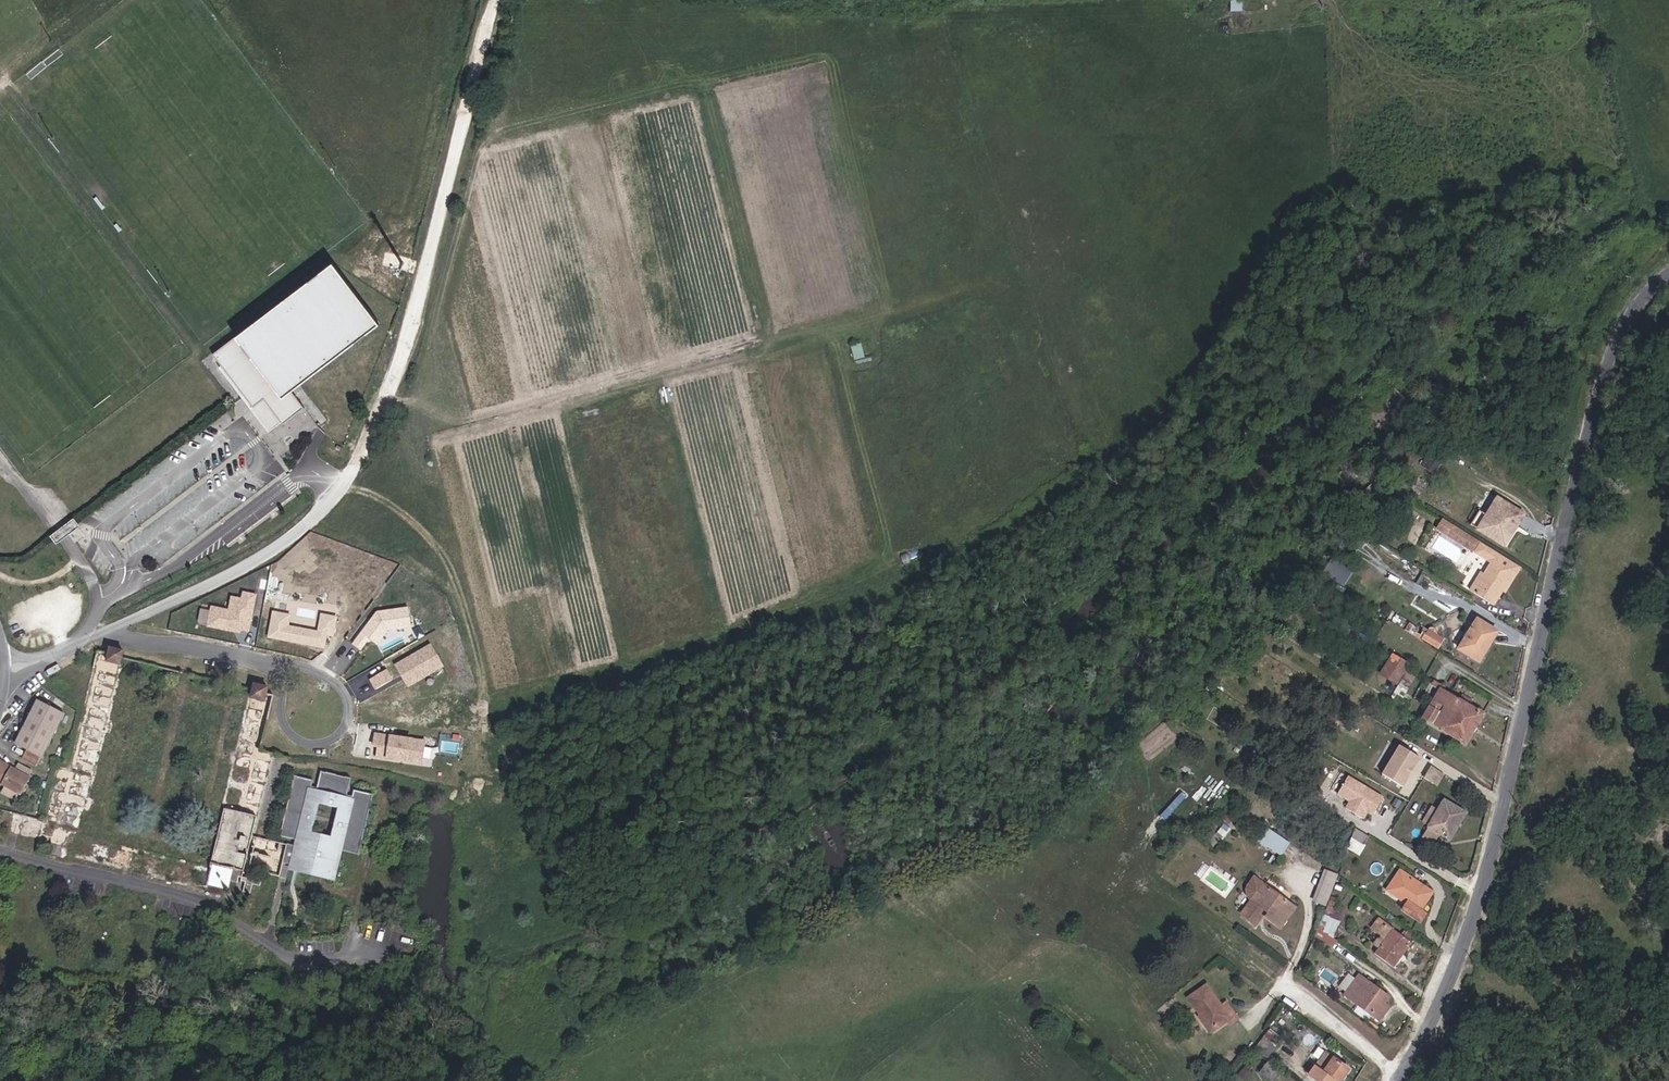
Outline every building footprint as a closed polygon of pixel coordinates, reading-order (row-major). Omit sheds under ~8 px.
[(380,322),(332,260),(208,356),(269,433),(303,406),(291,391),(380,322)] [(1494,519),(1486,514),(1478,525),(1512,545),(1529,516),(1505,501),(1494,519)] [(1459,522),(1451,517),(1446,526),(1453,531),(1459,522)] [(1459,522),(1453,531),(1479,548),(1485,538),(1459,522)] [(82,525),(80,523),(70,530),(75,535),(84,527),(82,525)] [(65,542),(75,535),(70,530),(61,537),(65,542)] [(1324,576),(1344,584),(1362,540),(1343,532),(1324,576)] [(1515,586),(1528,565),(1489,541),(1484,548),(1500,559),(1491,573),(1489,572),(1478,589),(1501,603),(1512,585),(1515,586)] [(388,632),(412,629),(409,607),(377,612),(350,646),(360,653),(369,640),(378,646),(388,632)] [(291,615),(272,612),(267,639),(325,649),(327,638),(334,639),(338,617),(320,614),(317,631),(289,626),(291,615)] [(1483,659),(1500,634),(1480,620),(1463,645),(1483,659)] [(1413,630),(1418,633),(1423,625),(1419,622),(1413,630)] [(1441,629),(1434,638),(1447,647),(1452,640),(1443,634),(1445,631),(1441,629)] [(1424,637),(1429,640),(1432,635),(1427,632),(1424,637)] [(432,645),(395,665),(406,686),(444,666),(432,645)] [(117,652),(100,652),(100,662),(132,662),(132,647),(117,647),(117,652)] [(1390,651),(1377,673),(1395,683),(1408,662),(1390,651)] [(373,676),(379,689),(398,681),(392,667),(373,676)] [(1418,671),(1405,689),(1413,695),(1426,678),(1425,675),(1418,670),(1418,671)] [(1490,717),(1451,692),(1433,718),(1473,744),(1490,717)] [(33,744),(30,756),(34,759),(59,717),(35,702),(13,738),(33,744)] [(427,741),(374,734),(372,749),(377,749),(375,759),(424,766),(427,741)] [(9,744),(30,756),(33,744),(13,738),(9,744)] [(1409,772),(1414,765),(1426,748),(1413,739),(1396,763),(1409,772)] [(1426,748),(1414,765),(1432,777),(1439,769),(1445,760),(1427,748),(1426,748)] [(19,780),(24,763),(0,756),(0,775),(19,780)] [(1448,762),(1445,760),(1439,769),(1432,777),(1443,785),(1449,777),(1441,771),(1448,762)] [(294,870),(343,880),(349,850),(366,853),(377,793),(356,789),(359,777),(324,770),(322,780),(298,775),(286,835),(300,838),(294,870)] [(1348,800),(1344,807),(1367,820),(1382,794),(1346,773),(1335,792),(1348,800)] [(1401,804),(1409,810),(1428,783),(1415,775),(1408,785),(1411,788),(1401,804)] [(1439,815),(1433,812),(1426,823),(1431,825),(1431,828),(1452,841),(1470,814),(1449,800),(1439,815)] [(248,883),(261,814),(228,808),(213,884),(233,888),(234,881),(248,883)] [(1378,840),(1365,831),(1361,840),(1363,842),(1372,849),(1378,840)] [(1288,840),(1278,833),(1276,835),(1270,843),(1290,858),(1299,848),(1289,840),(1288,840)] [(1369,854),(1372,849),(1363,842),(1359,848),(1369,854)] [(1325,905),(1339,873),(1324,867),(1311,899),(1325,905)] [(1253,895),(1262,902),(1251,915),(1264,926),(1270,919),(1274,921),(1275,919),(1290,930),(1305,911),(1265,879),(1253,895)] [(1417,885),(1409,879),(1395,896),(1413,910),(1408,916),(1425,929),(1430,921),(1426,918),(1439,900),(1417,885)] [(1345,913),(1337,908),(1333,917),(1341,921),(1345,913)] [(1325,934),(1331,939),(1337,944),(1344,933),(1330,922),(1325,934)] [(1331,939),(1325,934),(1319,944),(1338,959),(1343,952),(1330,942),(1331,939)] [(1386,967),(1400,978),(1409,965),(1412,968),(1424,952),(1422,951),(1417,946),(1413,951),(1410,948),(1396,939),(1394,942),(1392,945),(1389,948),(1395,953),(1394,956),(1386,967)] [(1403,980),(1412,968),(1409,965),(1400,978),(1403,980)] [(1390,1003),(1361,981),(1361,982),(1357,986),(1352,983),(1347,990),(1351,993),(1351,994),(1349,997),(1351,999),(1378,1020),(1380,1022),(1383,1018),(1387,1012),(1384,1011),(1390,1003)] [(1211,986),(1191,996),(1211,1032),(1229,1022),(1232,1027),(1239,1023),(1229,1005),(1223,1008),(1211,986)] [(1273,1032),(1264,1043),(1275,1051),(1283,1040),(1273,1032)] [(1256,1052),(1267,1061),(1275,1051),(1264,1043),(1256,1052)] [(1328,1058),(1312,1079),(1315,1080),(1346,1080),(1350,1076),(1328,1058)] [(1268,1065),(1260,1075),(1267,1080),(1277,1080),(1281,1075),(1268,1065)]
